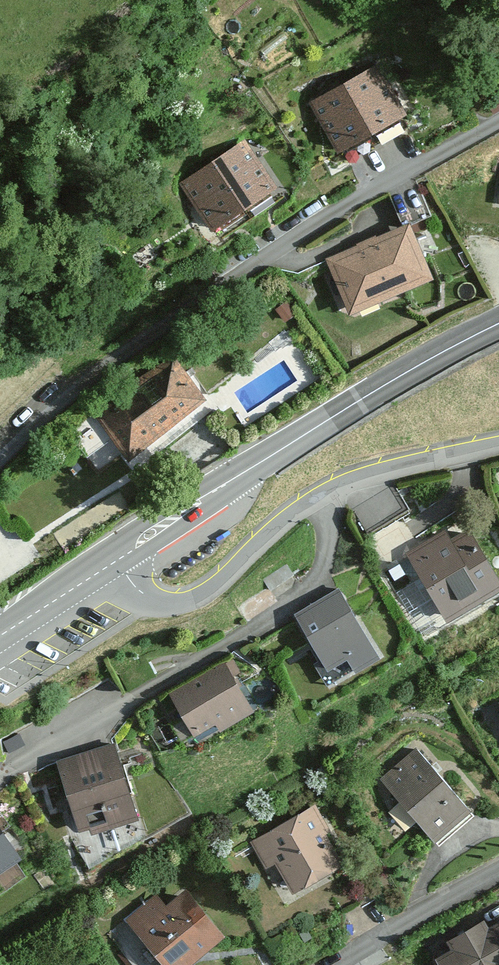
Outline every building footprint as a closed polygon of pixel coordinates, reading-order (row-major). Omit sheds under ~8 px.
[(378,69),(316,103),(340,146),(402,112),(378,69)] [(244,142),(184,185),(216,229),(275,187),(244,142)] [(409,226),(327,260),(350,314),(431,280),(409,226)] [(128,456),(205,400),(175,358),(97,414),(128,456)] [(366,527),(401,508),(390,487),(355,505),(366,527)] [(411,562),(464,637),(498,612),(498,559),(480,532),(462,545),(453,533),(411,562)] [(356,591),(306,619),(346,687),(376,669),(384,682),(403,671),(356,591)] [(237,661),(181,696),(212,747),(237,732),(240,737),(272,717),(237,661)] [(131,751),(71,767),(92,842),(152,826),(131,751)] [(483,817),(418,751),(385,783),(450,849),(483,817)] [(40,859),(0,812),(0,893),(40,859)] [(318,812),(261,844),(295,906),(353,874),(318,812)] [(162,896),(136,921),(180,964),(217,964),(242,940),(195,891),(176,910),(162,896)] [(461,943),(468,955),(455,964),(456,964),(498,964),(498,924),(497,921),(461,943)]
